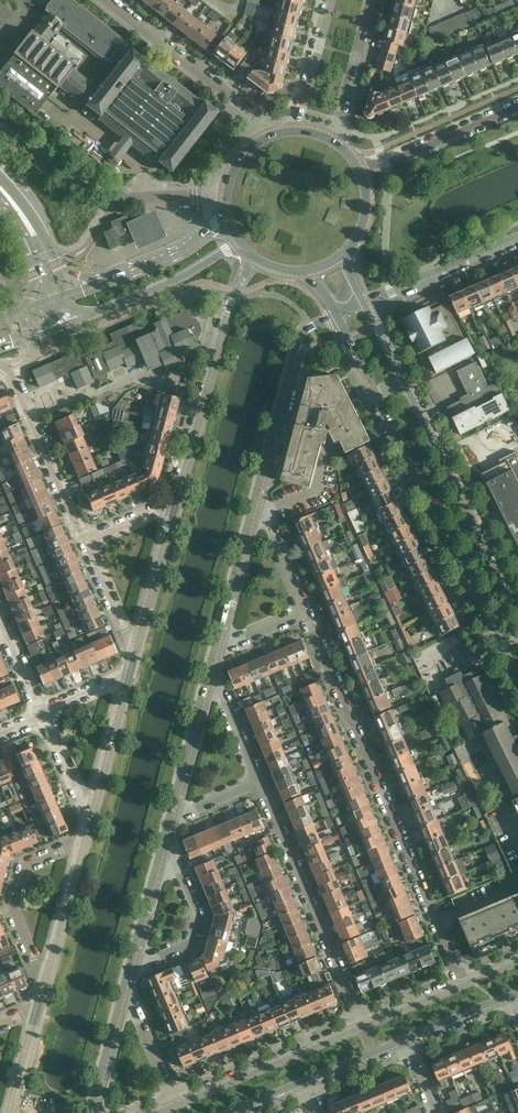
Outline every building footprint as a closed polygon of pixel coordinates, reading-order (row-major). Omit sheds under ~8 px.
[(50,95),(55,88),(56,89),(59,86),(82,103),(100,117),(98,120),(112,131),(154,165),(156,162),(171,173),(218,113),(204,102),(203,103),(145,58),(143,59),(130,49),(129,50),(125,47),(128,43),(127,42),(126,43),(112,32),(71,0),(53,0),(44,11),(46,13),(32,32),(30,31),(13,53),(14,55),(7,64),(6,64),(0,72),(0,88),(34,116),(50,95)] [(145,1),(155,8),(161,0),(145,0),(145,1)] [(170,0),(161,0),(155,8),(165,16),(175,4),(170,0)] [(280,12),(299,17),(299,15),(301,15),(302,10),(301,9),(302,4),(286,0),(283,0),(280,12)] [(418,0),(397,0),(396,4),(415,9),(418,0)] [(506,2),(495,7),(497,12),(508,7),(506,2)] [(185,12),(175,4),(165,16),(175,24),(185,12)] [(412,22),(415,9),(396,4),(396,5),(394,5),(393,10),(394,11),(392,17),(412,22)] [(491,8),(482,12),(484,18),(497,13),(496,12),(497,12),(495,7),(491,8)] [(259,11),(248,8),(246,16),(251,17),(252,13),(258,15),(259,11)] [(465,13),(470,26),(483,20),(478,8),(465,13)] [(212,19),(217,13),(213,10),(208,16),(212,19)] [(513,10),(506,13),(509,18),(515,15),(513,10)] [(195,20),(185,12),(175,24),(185,32),(195,20)] [(280,12),(277,24),(296,29),(296,27),(297,27),(299,23),(298,22),(299,17),(280,12)] [(217,13),(212,19),(216,22),(221,16),(217,13)] [(470,26),(465,13),(434,26),(428,28),(432,43),(470,26)] [(408,35),(412,22),(392,17),(391,18),(389,23),(391,24),(389,30),(408,35)] [(206,28),(195,20),(185,32),(196,40),(206,28)] [(484,22),(487,30),(492,27),(489,20),(484,22)] [(277,24),(273,36),(292,41),(293,40),(294,39),(295,35),(294,34),(296,29),(277,24)] [(480,40),(474,27),(469,29),(476,42),(480,40)] [(206,28),(196,40),(206,48),(216,36),(206,28)] [(405,48),(408,35),(389,30),(387,30),(386,36),(387,37),(386,42),(385,41),(384,42),(398,46),(405,48)] [(510,35),(517,54),(517,32),(510,35)] [(57,34),(50,43),(76,63),(83,53),(57,34)] [(510,35),(498,40),(506,59),(508,60),(512,58),(512,56),(517,54),(510,35)] [(273,36),(270,48),(289,53),(290,52),(291,51),(292,47),(291,46),(292,41),(273,36)] [(237,46),(227,38),(214,54),(215,54),(215,56),(218,58),(220,58),(225,62),(237,46)] [(506,59),(498,40),(485,46),(493,65),(495,64),(496,65),(500,63),(500,62),(506,59)] [(384,42),(382,51),(396,55),(398,46),(384,42)] [(235,70),(247,54),(237,46),(225,62),(225,64),(229,66),(230,66),(235,70)] [(471,51),(480,70),(481,71),(485,69),(486,67),(491,65),(482,46),(471,51)] [(270,48),(267,60),(286,65),(286,64),(288,64),(289,60),(288,59),(289,53),(270,48)] [(382,51),(380,60),(393,64),(396,55),(382,51)] [(471,51),(457,57),(465,76),(467,76),(468,76),(473,75),(473,73),(480,70),(471,51)] [(457,57),(446,62),(454,81),(456,82),(460,80),(460,78),(465,76),(457,57)] [(267,60),(264,72),(283,77),(283,76),(285,76),(286,72),(284,71),(286,65),(267,60)] [(380,60),(378,67),(377,69),(391,73),(393,64),(380,60)] [(249,74),(254,69),(244,61),(236,72),(245,79),(249,74)] [(446,62),(433,67),(442,86),(444,87),(448,85),(448,83),(454,81),(446,62)] [(433,67),(422,72),(430,91),(432,92),(436,90),(436,89),(442,86),(433,67)] [(283,77),(264,72),(255,70),(254,69),(249,74),(251,75),(249,77),(254,82),(254,84),(258,86),(259,86),(269,94),(274,92),(273,91),(281,89),(282,84),(281,83),(283,77)] [(409,78),(417,97),(418,97),(420,97),(424,96),(424,94),(430,91),(422,72),(409,78)] [(396,84),(404,103),(406,102),(407,103),(412,101),(412,99),(417,97),(409,78),(408,76),(404,77),(403,75),(394,78),(397,84),(396,84)] [(382,90),(390,109),(396,106),(397,107),(402,105),(402,104),(404,103),(396,84),(382,90)] [(390,109),(382,90),(372,88),(366,113),(366,114),(366,115),(367,116),(367,117),(368,118),(369,118),(371,118),(372,118),(373,117),(374,116),(374,115),(375,115),(378,114),(379,115),(384,113),(384,111),(390,109)] [(112,154),(108,160),(113,164),(118,158),(112,154)] [(154,211),(126,223),(135,244),(137,250),(166,237),(163,232),(154,211)] [(104,233),(106,239),(111,250),(112,250),(120,246),(117,238),(132,231),(126,217),(113,222),(111,223),(112,226),(114,229),(104,233)] [(517,290),(517,285),(512,271),(511,271),(510,270),(505,272),(505,274),(500,276),(508,295),(517,290)] [(493,279),(488,281),(496,300),(508,295),(500,276),(499,276),(497,275),(493,277),(493,279)] [(483,305),(496,300),(488,281),(486,282),(485,281),(481,283),(481,284),(475,287),(483,305)] [(471,310),(483,305),(475,287),(474,287),(473,286),(468,288),(469,289),(463,292),(471,310)] [(450,297),(458,316),(471,310),(463,292),(462,292),(461,291),(456,293),(456,295),(450,297)] [(431,377),(472,356),(444,299),(403,320),(431,377)] [(198,328),(196,323),(199,322),(196,313),(192,314),(188,304),(95,343),(113,385),(192,351),(198,328)] [(511,337),(515,335),(511,325),(506,327),(511,337)] [(478,339),(484,353),(491,350),(484,332),(482,333),(484,336),(478,339)] [(457,372),(468,395),(461,399),(461,401),(447,408),(454,420),(454,419),(457,425),(456,425),(461,435),(485,423),(493,418),(493,419),(511,410),(497,383),(489,387),(476,362),(457,372)] [(336,379),(319,381),(312,381),(287,476),(285,482),(308,488),(320,441),(323,442),(328,426),(330,427),(337,440),(342,438),(349,452),(368,443),(336,379)] [(11,409),(2,389),(1,390),(0,389),(0,414),(11,409)] [(157,407),(175,411),(177,410),(178,405),(177,404),(179,399),(161,394),(157,407)] [(119,402),(114,408),(120,410),(122,403),(119,402)] [(108,408),(96,404),(95,404),(99,416),(108,412),(108,408)] [(52,414),(53,417),(55,420),(71,413),(68,407),(52,414)] [(157,407),(154,419),(172,424),(172,423),(174,422),(175,418),(174,416),(175,411),(157,407)] [(112,411),(112,420),(120,423),(124,411),(120,410),(114,408),(112,411)] [(109,425),(108,412),(99,416),(100,416),(98,417),(102,428),(109,425)] [(60,434),(77,426),(72,414),(55,422),(56,424),(55,425),(57,429),(58,430),(60,434)] [(172,424),(154,419),(153,418),(150,430),(169,436),(169,435),(170,434),(171,430),(171,429),(172,424)] [(22,436),(23,436),(17,422),(0,430),(0,435),(4,444),(5,443),(22,436)] [(77,426),(60,434),(60,435),(60,436),(62,441),(63,441),(64,444),(82,437),(84,436),(80,425),(77,426)] [(146,442),(165,448),(166,447),(167,446),(168,442),(167,441),(169,436),(150,430),(146,442)] [(109,433),(100,437),(102,441),(109,437),(109,433)] [(22,436),(5,443),(10,454),(27,447),(27,445),(26,442),(24,442),(22,436)] [(86,448),(82,437),(64,444),(65,446),(65,447),(67,451),(67,452),(69,455),(86,448)] [(146,442),(143,455),(162,460),(162,459),(164,459),(165,454),(164,453),(165,448),(146,442)] [(356,466),(374,457),(369,445),(351,454),(356,466)] [(27,447),(10,454),(15,466),(32,459),(30,454),(30,452),(29,449),(27,449),(27,447)] [(91,459),(86,448),(69,455),(70,457),(69,458),(71,462),(72,463),(74,467),(91,459)] [(120,459),(123,458),(119,449),(115,448),(120,459)] [(162,460),(143,455),(144,456),(141,467),(159,472),(160,471),(161,467),(161,465),(162,460)] [(356,466),(362,477),(380,468),(374,457),(356,466)] [(15,466),(19,477),(36,469),(37,467),(35,464),(34,463),(32,459),(15,466)] [(91,459),(74,467),(74,468),(74,469),(76,473),(77,474),(78,477),(96,470),(91,459)] [(127,465),(123,461),(115,464),(117,469),(127,465)] [(117,469),(115,464),(104,469),(106,474),(117,469)] [(159,472),(141,467),(140,472),(142,477),(136,480),(141,490),(142,490),(143,491),(147,489),(148,487),(153,485),(155,486),(157,482),(157,481),(159,472)] [(362,477),(368,489),(386,480),(380,468),(362,477)] [(493,497),(517,546),(517,468),(505,474),(512,487),(493,497)] [(36,469),(19,477),(24,487),(40,480),(39,477),(39,476),(40,474),(38,471),(37,470),(36,469)] [(106,474),(104,469),(92,474),(94,479),(106,474)] [(122,478),(129,495),(130,495),(131,496),(135,494),(136,493),(141,490),(136,480),(133,473),(122,478)] [(78,480),(80,485),(94,479),(92,474),(78,480)] [(122,478),(109,484),(117,501),(118,500),(119,501),(123,499),(123,498),(129,495),(122,478)] [(40,480),(24,487),(28,497),(45,490),(44,490),(45,488),(44,485),(42,484),(40,480)] [(368,489),(373,500),(392,491),(386,480),(368,489)] [(9,481),(1,485),(6,495),(14,492),(9,481)] [(109,484),(97,489),(105,506),(106,505),(107,506),(111,504),(111,503),(112,503),(117,501),(109,484)] [(84,492),(75,496),(83,513),(91,510),(92,511),(94,510),(95,511),(99,509),(99,508),(105,506),(97,489),(85,494),(84,492)] [(45,490),(28,497),(33,509),(50,502),(48,497),(48,495),(46,491),(45,491),(45,490)] [(373,500),(379,511),(397,502),(392,491),(373,500)] [(10,505),(18,501),(14,492),(6,495),(10,505)] [(352,500),(344,504),(348,513),(356,509),(352,500)] [(50,502),(33,509),(38,520),(55,513),(54,512),(55,510),(53,506),(52,506),(50,502)] [(379,511),(385,522),(403,513),(397,502),(379,511)] [(0,506),(0,509),(2,514),(9,511),(6,503),(1,506),(0,506)] [(334,505),(340,519),(344,518),(338,503),(334,505)] [(55,513),(38,520),(43,531),(59,524),(57,519),(58,517),(56,514),(55,513)] [(385,522),(390,534),(409,525),(403,513),(385,522)] [(23,514),(16,517),(20,526),(26,523),(23,514)] [(300,536),(316,529),(310,515),(294,522),(294,524),(294,526),(295,529),(297,530),(300,536)] [(390,534),(396,545),(414,536),(409,525),(390,534)] [(47,542),(64,535),(64,534),(64,533),(63,530),(62,529),(60,526),(43,533),(47,542)] [(316,529),(300,536),(302,542),(302,544),(303,547),(304,548),(305,550),(322,543),(316,529)] [(355,540),(351,531),(344,535),(348,544),(355,540)] [(64,535),(47,542),(51,552),(68,544),(67,541),(67,540),(66,537),(65,537),(64,535)] [(396,545),(402,557),(420,547),(414,536),(396,545)] [(26,540),(29,549),(34,547),(30,538),(26,540)] [(327,540),(322,543),(305,550),(306,552),(305,553),(307,557),(308,557),(311,564),(333,554),(327,540)] [(68,544),(51,552),(55,560),(72,553),(71,552),(72,551),(71,548),(69,547),(68,544)] [(357,561),(358,560),(363,558),(357,544),(351,547),(357,561)] [(26,552),(24,547),(16,551),(18,555),(15,556),(13,553),(9,554),(6,549),(0,552),(0,564),(26,552)] [(402,557),(407,568),(426,558),(420,547),(402,557)] [(36,548),(29,551),(33,559),(39,557),(36,548)] [(0,564),(0,576),(15,569),(12,563),(14,562),(14,563),(21,560),(21,559),(24,558),(28,556),(26,552),(0,564)] [(55,571),(76,562),(74,559),(75,557),(74,554),(72,554),(72,553),(55,560),(51,562),(55,571)] [(333,554),(311,564),(313,570),(313,571),(314,575),(316,575),(317,577),(333,570),(339,568),(333,554)] [(36,566),(42,563),(39,557),(33,559),(36,566)] [(358,560),(364,573),(365,574),(369,572),(363,558),(358,560)] [(407,568),(413,579),(432,570),(426,558),(407,568)] [(27,564),(31,574),(35,572),(31,562),(27,564)] [(59,580),(63,579),(80,571),(79,570),(80,569),(79,566),(77,566),(76,562),(55,571),(59,580)] [(43,566),(38,568),(42,577),(47,575),(43,566)] [(15,569),(0,576),(0,583),(2,586),(19,579),(15,569)] [(337,579),(333,570),(317,577),(317,579),(317,580),(318,584),(320,585),(322,591),(346,581),(344,576),(337,579)] [(413,579),(419,591),(437,581),(432,570),(413,579)] [(80,571),(63,579),(67,588),(84,581),(82,577),(83,575),(81,573),(80,572),(80,571)] [(370,587),(375,585),(369,572),(365,574),(364,573),(363,573),(370,587)] [(45,586),(50,584),(47,575),(42,577),(45,586)] [(383,580),(379,582),(382,588),(383,589),(391,585),(388,578),(383,580)] [(23,588),(19,579),(2,586),(3,590),(3,591),(5,595),(6,595),(6,596),(23,588)] [(84,581),(67,588),(70,597),(88,590),(87,589),(88,587),(86,584),(85,584),(84,581)] [(345,598),(341,589),(348,586),(346,581),(322,591),(325,597),(324,599),(326,602),(327,602),(328,605),(345,598)] [(419,591),(425,602),(443,592),(437,581),(419,591)] [(27,598),(23,588),(6,596),(7,597),(6,598),(7,602),(9,602),(10,605),(27,598)] [(88,590),(70,597),(74,606),(91,599),(90,595),(90,594),(89,591),(88,591),(88,590)] [(43,591),(38,593),(42,602),(47,600),(43,591)] [(334,619),(351,612),(368,605),(367,604),(381,598),(379,592),(369,596),(370,597),(348,606),(345,598),(328,605),(329,606),(328,608),(330,612),(331,612),(334,619)] [(425,602),(430,613),(449,604),(443,592),(425,602)] [(57,602),(53,594),(48,596),(52,604),(54,604),(54,605),(59,602),(58,602),(57,602)] [(31,607),(27,598),(10,605),(12,609),(11,610),(13,613),(14,613),(14,615),(31,607)] [(74,616),(78,615),(95,607),(95,605),(94,602),(93,602),(91,599),(74,606),(71,608),(74,616)] [(384,599),(380,601),(385,613),(390,611),(384,599)] [(58,613),(62,611),(59,602),(54,605),(58,613)] [(395,617),(399,615),(397,609),(396,609),(393,603),(389,604),(393,611),(395,617)] [(430,613),(436,624),(454,615),(449,604),(430,613)] [(18,624),(35,617),(31,607),(14,615),(15,616),(14,616),(16,620),(17,621),(18,624)] [(78,615),(82,623),(99,616),(97,613),(98,612),(97,609),(95,608),(95,607),(78,615)] [(45,618),(54,614),(52,610),(43,613),(45,618)] [(66,620),(66,619),(62,611),(58,613),(62,622),(66,620)] [(392,626),(396,624),(390,611),(385,613),(392,626)] [(356,625),(351,612),(334,619),(336,625),(336,626),(337,630),(339,630),(340,632),(356,625)] [(399,615),(395,617),(400,628),(405,625),(403,620),(402,621),(399,615)] [(442,636),(460,627),(454,615),(436,624),(442,636)] [(99,616),(82,623),(86,633),(103,625),(102,624),(103,622),(101,619),(100,619),(99,616)] [(40,627),(35,617),(18,624),(20,628),(19,629),(21,633),(22,633),(22,634),(40,627)] [(65,631),(71,628),(67,619),(66,619),(66,620),(62,622),(65,631)] [(49,629),(51,633),(53,632),(62,629),(60,625),(49,629)] [(362,639),(356,625),(340,632),(340,634),(340,635),(341,639),(343,639),(345,646),(362,639)] [(406,640),(410,638),(407,632),(406,632),(404,629),(407,628),(405,625),(400,628),(403,634),(406,640)] [(27,643),(44,636),(40,627),(22,634),(23,635),(22,636),(24,639),(25,640),(27,643)] [(96,631),(107,658),(110,656),(111,657),(114,656),(115,654),(116,653),(112,645),(108,636),(102,639),(100,635),(106,632),(104,627),(96,631)] [(72,628),(71,628),(65,631),(69,640),(76,637),(72,628)] [(64,635),(62,629),(53,632),(56,638),(64,635)] [(400,639),(395,629),(390,631),(395,641),(393,642),(394,643),(401,640),(400,639)] [(96,631),(86,635),(88,640),(98,636),(99,640),(91,644),(98,661),(99,661),(100,662),(103,660),(103,659),(107,658),(96,631)] [(463,634),(451,640),(463,664),(475,658),(463,634)] [(81,636),(77,638),(88,665),(92,664),(93,665),(96,663),(97,662),(98,661),(91,644),(83,647),(82,644),(84,643),(81,636)] [(72,652),(80,669),(82,669),(85,668),(86,667),(88,665),(77,638),(73,640),(76,647),(77,646),(79,649),(72,652)] [(368,653),(362,639),(345,646),(348,652),(347,653),(349,657),(350,658),(351,660),(368,653)] [(398,652),(405,649),(401,640),(394,643),(398,652)] [(54,659),(61,677),(63,676),(64,677),(67,675),(67,674),(70,673),(61,650),(57,641),(51,643),(56,655),(59,653),(61,657),(54,659)] [(292,645),(300,662),(309,658),(302,641),(301,641),(299,641),(296,643),(295,644),(292,645)] [(36,642),(26,646),(31,657),(41,653),(40,651),(36,642)] [(291,666),(300,662),(292,645),(289,646),(288,646),(285,647),(284,648),(283,649),(291,666)] [(80,669),(72,652),(66,654),(63,649),(61,650),(70,673),(73,672),(74,672),(78,671),(78,670),(80,669)] [(282,670),(291,666),(283,649),(281,649),(277,650),(277,652),(274,653),(282,670)] [(61,677),(54,659),(51,652),(46,654),(44,650),(40,651),(41,653),(42,656),(45,663),(52,681),(55,679),(56,680),(60,678),(61,677)] [(399,655),(404,665),(411,662),(406,652),(399,655)] [(42,656),(41,653),(31,657),(33,662),(36,661),(35,659),(42,656)] [(265,656),(272,674),(282,670),(274,653),(272,654),(270,653),(267,655),(266,656),(265,656)] [(373,666),(368,653),(351,660),(352,661),(351,663),(353,666),(354,667),(357,673),(373,666)] [(263,678),(272,674),(265,656),(264,657),(263,656),(259,658),(259,659),(256,660),(263,678)] [(254,681),(263,678),(256,660),(253,661),(252,661),(248,662),(248,664),(247,664),(254,681)] [(52,681),(45,663),(35,667),(43,685),(44,684),(45,685),(49,683),(49,682),(52,681)] [(245,685),(254,681),(247,664),(246,664),(245,664),(242,665),(241,667),(238,668),(245,685)] [(405,669),(410,679),(417,676),(412,665),(405,669)] [(379,680),(373,666),(357,673),(359,680),(359,681),(360,685),(362,685),(362,687),(379,680)] [(245,685),(238,668),(235,669),(234,669),(230,670),(230,671),(229,672),(236,689),(245,685)] [(304,674),(308,684),(318,680),(314,669),(304,674)] [(494,693),(484,673),(475,678),(472,672),(463,676),(461,671),(445,679),(449,688),(439,693),(446,707),(449,706),(459,727),(462,725),(469,740),(477,736),(480,744),(488,740),(516,797),(517,796),(517,749),(510,734),(514,732),(494,693)] [(2,678),(0,679),(0,685),(4,683),(4,684),(10,681),(8,676),(2,679),(2,678)] [(304,678),(297,681),(300,688),(307,685),(304,678)] [(368,701),(385,694),(379,680),(362,687),(363,689),(363,690),(364,694),(365,694),(368,701)] [(300,689),(305,700),(322,693),(321,691),(322,690),(321,686),(319,686),(317,682),(300,689)] [(298,690),(295,683),(288,686),(291,692),(298,690)] [(7,706),(12,704),(14,705),(17,703),(18,702),(19,701),(15,693),(16,692),(15,688),(13,687),(12,685),(0,690),(0,691),(7,706)] [(276,694),(272,685),(267,688),(271,696),(276,694)] [(281,688),(284,695),(291,692),(288,686),(281,688)] [(401,686),(392,690),(394,697),(404,693),(401,686)] [(305,700),(309,710),(326,703),(326,701),(326,700),(325,696),(323,696),(322,693),(305,700)] [(260,694),(252,698),(254,703),(262,700),(260,694)] [(289,694),(282,697),(285,703),(292,700),(289,694)] [(385,694),(368,701),(371,707),(370,708),(372,712),(373,712),(374,715),(391,708),(385,694)] [(279,695),(270,698),(272,703),(281,700),(279,695)] [(250,697),(241,701),(243,708),(253,704),(250,697)] [(250,719),(267,711),(263,702),(246,709),(246,710),(246,711),(247,715),(248,715),(250,719)] [(309,710),(313,720),(330,713),(330,711),(331,710),(329,707),(328,706),(326,703),(309,710)] [(294,704),(288,707),(292,716),(297,715),(299,714),(294,704)] [(283,705),(276,707),(280,716),(287,714),(283,705)] [(433,709),(432,710),(427,712),(426,712),(432,725),(439,722),(433,709)] [(381,731),(398,724),(392,710),(375,717),(376,719),(375,720),(377,724),(378,725),(381,731)] [(271,721),(267,711),(250,719),(251,721),(250,722),(252,726),(253,727),(253,728),(271,721)] [(313,720),(317,730),(334,722),(334,721),(335,720),(333,716),(332,716),(330,713),(313,720)] [(412,722),(409,715),(403,718),(406,725),(412,722)] [(274,730),(271,721),(253,728),(254,728),(253,730),(255,733),(256,734),(257,737),(274,730)] [(317,730),(321,740),(339,733),(338,731),(339,730),(337,726),(336,726),(334,722),(317,730)] [(438,739),(445,736),(439,722),(432,725),(438,739)] [(306,723),(297,726),(298,731),(307,728),(306,723)] [(403,738),(398,724),(381,731),(383,737),(383,738),(384,742),(386,743),(387,745),(403,738)] [(278,739),(274,730),(257,737),(258,740),(258,741),(259,744),(261,745),(261,746),(278,739)] [(321,740),(326,752),(344,745),(342,742),(343,740),(341,736),(340,736),(339,733),(321,740)] [(444,752),(451,749),(445,736),(438,739),(444,752)] [(409,752),(403,738),(387,745),(387,747),(387,748),(388,752),(390,752),(392,759),(409,752)] [(282,748),(278,739),(261,746),(261,747),(261,748),(262,752),(264,752),(265,755),(282,748)] [(326,752),(331,762),(348,755),(346,751),(347,750),(346,746),(344,746),(344,745),(326,752)] [(286,757),(282,748),(265,755),(266,758),(265,759),(267,763),(268,763),(269,764),(286,757)] [(21,767),(36,760),(34,756),(35,754),(33,750),(32,750),(31,749),(16,755),(21,767)] [(415,765),(409,752),(392,759),(395,765),(394,766),(396,770),(397,770),(398,772),(415,765)] [(457,764),(453,753),(446,756),(450,767),(457,764)] [(331,762),(335,772),(352,765),(351,761),(351,760),(350,756),(348,756),(348,755),(331,762)] [(269,765),(268,767),(270,770),(271,771),(272,773),(290,766),(286,757),(269,764),(269,765)] [(13,771),(15,770),(11,759),(4,761),(9,773),(13,771)] [(21,767),(26,779),(41,772),(42,770),(40,766),(39,766),(36,760),(21,767)] [(320,760),(312,763),(315,769),(323,766),(320,760)] [(1,789),(7,786),(8,789),(13,787),(10,779),(2,761),(0,762),(0,786),(1,789)] [(335,772),(339,782),(356,775),(355,772),(356,770),(354,766),(353,766),(352,765),(335,772)] [(420,779),(415,765),(398,772),(399,774),(398,775),(400,779),(401,780),(404,786),(420,779)] [(290,766),(272,773),(274,776),(273,778),(275,781),(276,782),(276,783),(293,775),(290,766)] [(321,768),(315,771),(318,778),(324,775),(321,768)] [(26,779),(31,790),(46,784),(46,783),(47,782),(45,778),(44,777),(41,772),(26,779)] [(297,784),(293,775),(276,783),(277,783),(276,785),(277,788),(279,789),(280,792),(297,784)] [(339,782),(343,792),(360,785),(359,782),(360,780),(358,776),(357,776),(356,775),(339,782)] [(459,778),(456,779),(462,793),(469,790),(463,776),(459,778)] [(324,779),(319,781),(322,789),(328,787),(324,779)] [(426,793),(420,779),(404,786),(406,792),(406,793),(407,797),(408,798),(409,800),(426,793)] [(31,790),(36,802),(52,796),(51,795),(52,793),(50,789),(49,789),(46,784),(31,790)] [(297,784),(280,792),(281,794),(281,796),(282,799),(283,800),(284,801),(301,794),(297,784)] [(343,792),(347,802),(365,795),(363,792),(364,791),(362,786),(361,786),(360,785),(343,792)] [(325,796),(331,794),(328,787),(322,789),(325,796)] [(469,807),(476,804),(469,790),(462,793),(469,807)] [(432,806),(426,793),(409,800),(410,801),(409,803),(411,807),(412,807),(415,814),(432,806)] [(347,802),(351,812),(369,805),(368,804),(369,803),(367,799),(366,799),(365,795),(347,802)] [(19,801),(17,796),(7,801),(9,805),(19,801)] [(36,802),(41,814),(57,807),(56,806),(57,805),(55,801),(54,801),(52,796),(36,802)] [(289,813),(306,806),(302,796),(285,803),(285,805),(285,806),(286,809),(288,810),(289,813)] [(318,801),(322,810),(326,808),(323,799),(318,801)] [(333,808),(337,807),(336,804),(335,804),(332,799),(326,802),(329,810),(333,808)] [(9,805),(7,801),(0,803),(0,809),(9,805)] [(351,812),(355,822),(373,815),(372,813),(373,812),(371,808),(370,808),(369,805),(351,812)] [(482,817),(476,805),(472,807),(478,819),(482,817)] [(310,815),(306,806),(289,813),(290,816),(289,817),(290,820),(292,821),(293,822),(310,815)] [(432,806),(415,814),(418,819),(417,821),(419,824),(420,825),(421,827),(438,820),(432,806)] [(57,807),(41,814),(46,826),(62,820),(61,818),(62,816),(60,812),(59,812),(57,807)] [(0,811),(0,819),(9,815),(6,809),(0,811)] [(248,814),(255,832),(264,828),(257,811),(255,811),(253,811),(250,812),(249,814),(248,814)] [(245,836),(255,832),(248,814),(247,815),(245,814),(242,816),(241,817),(238,819),(245,836)] [(313,824),(310,815),(293,822),(293,823),(292,825),(294,828),(295,828),(296,831),(313,824)] [(355,822),(359,831),(377,824),(376,823),(377,822),(375,818),(374,818),(373,815),(355,822)] [(330,817),(322,820),(324,824),(326,824),(328,829),(334,826),(330,817)] [(234,841),(245,836),(238,819),(234,820),(232,820),(229,821),(227,823),(234,841)] [(62,820),(46,826),(51,837),(67,831),(66,829),(67,828),(65,824),(64,824),(62,820)] [(438,820),(421,827),(421,829),(421,830),(422,834),(424,834),(426,841),(443,834),(438,820)] [(488,830),(484,820),(477,823),(482,833),(488,830)] [(216,828),(223,845),(234,841),(227,823),(224,823),(221,825),(219,827),(216,828)] [(317,833),(313,824),(296,831),(298,834),(297,836),(298,839),(300,839),(300,840),(317,833)] [(359,831),(363,841),(381,834),(380,833),(381,832),(379,828),(378,828),(377,824),(359,831)] [(18,831),(25,847),(26,847),(27,848),(31,846),(32,844),(37,842),(29,826),(18,831)] [(340,828),(342,836),(348,834),(345,826),(340,828)] [(213,849),(223,845),(216,828),(213,829),(211,829),(207,830),(206,832),(213,849)] [(37,838),(43,835),(40,829),(34,831),(37,838)] [(18,831),(6,836),(13,852),(14,852),(15,853),(19,851),(20,850),(25,847),(18,831)] [(213,849),(206,832),(205,833),(203,832),(199,834),(198,835),(195,837),(202,854),(213,849)] [(487,832),(478,837),(482,845),(491,840),(487,832)] [(301,841),(300,843),(301,846),(303,846),(304,849),(321,842),(325,841),(331,838),(330,835),(320,839),(317,833),(300,840),(301,841)] [(363,841),(368,851),(385,844),(384,843),(385,841),(384,837),(382,837),(381,834),(363,841)] [(449,847),(443,834),(426,841),(429,847),(428,848),(430,852),(431,853),(432,855),(449,847)] [(333,842),(339,839),(338,835),(325,841),(326,843),(333,841),(333,842)] [(0,839),(0,853),(1,855),(8,857),(9,854),(13,852),(6,836),(0,839)] [(185,841),(184,841),(191,859),(202,854),(195,837),(192,838),(189,838),(186,839),(185,841)] [(255,848),(258,856),(273,850),(268,837),(259,840),(255,842),(258,847),(255,848)] [(325,852),(321,842),(304,849),(305,852),(305,854),(306,857),(307,857),(308,859),(325,852)] [(368,851),(372,861),(389,854),(388,852),(389,851),(388,847),(386,847),(385,844),(368,851)] [(495,845),(485,850),(490,862),(500,857),(495,845)] [(455,861),(449,847),(432,855),(433,856),(432,858),(434,861),(435,862),(438,868),(455,861)] [(338,851),(329,855),(331,859),(340,855),(338,851)] [(329,861),(325,852),(308,859),(308,860),(308,861),(309,864),(310,865),(312,868),(329,861)] [(6,867),(6,866),(7,866),(9,861),(8,860),(8,857),(1,855),(0,853),(0,866),(6,867)] [(261,871),(276,865),(278,864),(278,863),(278,862),(277,858),(275,858),(273,853),(257,859),(261,871)] [(234,856),(237,865),(243,862),(241,857),(240,854),(234,856)] [(372,861),(377,872),(394,865),(393,862),(393,861),(392,857),(390,857),(389,854),(372,861)] [(351,857),(355,867),(360,865),(356,855),(351,857)] [(200,877),(217,870),(215,864),(223,860),(221,856),(210,861),(206,863),(202,865),(196,867),(197,871),(197,872),(198,875),(199,876),(200,877)] [(490,863),(493,861),(499,875),(506,871),(500,857),(490,862),(490,863)] [(462,858),(455,861),(438,868),(441,875),(440,876),(441,879),(443,880),(444,882),(460,875),(467,872),(462,858)] [(333,870),(329,861),(312,868),(313,871),(312,872),(314,876),(315,876),(315,877),(333,870)] [(261,871),(266,882),(283,875),(281,871),(282,870),(280,866),(279,865),(278,864),(276,865),(261,871)] [(377,872),(381,882),(398,875),(397,872),(397,871),(396,866),(394,866),(394,865),(377,872)] [(356,869),(360,879),(364,877),(360,867),(356,869)] [(204,887),(221,880),(233,875),(231,871),(220,875),(217,870),(200,877),(200,878),(200,880),(201,883),(203,884),(204,887)] [(336,879),(333,870),(315,877),(316,878),(315,879),(317,883),(318,883),(319,886),(336,879)] [(238,873),(234,875),(238,884),(242,882),(238,873)] [(266,882),(271,894),(288,887),(287,886),(288,884),(286,881),(285,881),(283,875),(266,882)] [(381,882),(385,892),(402,885),(401,881),(401,880),(400,876),(398,876),(398,875),(381,882)] [(460,875),(444,882),(444,884),(444,885),(445,889),(447,889),(449,896),(466,889),(460,875)] [(319,886),(319,887),(320,889),(320,891),(321,894),(323,894),(323,895),(340,888),(338,883),(346,879),(345,876),(337,879),(336,879),(319,886)] [(226,889),(221,880),(204,887),(205,890),(205,892),(206,895),(208,896),(208,897),(226,889)] [(385,892),(389,901),(406,894),(405,891),(406,890),(404,886),(402,886),(402,885),(385,892)] [(271,894),(275,905),(292,898),(290,893),(291,892),(289,888),(288,888),(288,887),(271,894)] [(368,887),(364,889),(368,898),(372,897),(372,896),(368,887)] [(252,899),(257,897),(253,888),(248,890),(252,899)] [(344,897),(340,888),(323,895),(323,896),(323,898),(324,901),(326,902),(327,905),(344,897)] [(230,899),(226,889),(208,897),(208,899),(209,902),(211,903),(212,906),(230,899)] [(245,903),(250,901),(246,892),(242,894),(245,903)] [(331,914),(348,907),(345,901),(356,897),(354,893),(344,897),(327,905),(328,907),(327,909),(329,912),(330,913),(331,914)] [(471,947),(517,927),(517,893),(460,918),(459,918),(471,947)] [(389,901),(393,911),(410,904),(409,902),(410,901),(408,895),(406,895),(406,894),(389,901)] [(372,908),(378,906),(377,901),(375,902),(373,896),(372,896),(372,897),(368,898),(372,908)] [(275,905),(280,916),(297,909),(297,907),(296,903),(294,903),(292,898),(275,905)] [(216,917),(217,916),(234,909),(230,899),(212,906),(213,910),(213,911),(214,914),(216,915),(216,917)] [(251,902),(239,907),(241,913),(253,907),(251,902)] [(393,911),(397,921),(414,914),(413,910),(413,909),(412,905),(411,905),(410,904),(393,911)] [(335,923),(357,914),(355,909),(350,911),(348,907),(331,914),(330,916),(332,919),(333,920),(335,923)] [(213,926),(231,930),(233,923),(231,922),(233,914),(231,911),(234,909),(217,916),(216,917),(215,919),(214,920),(213,923),(214,925),(213,926)] [(262,921),(267,919),(266,917),(268,916),(265,909),(262,910),(258,912),(262,921)] [(280,916),(285,928),(302,921),(300,916),(300,914),(299,911),(297,910),(297,909),(280,916)] [(339,932),(355,925),(353,920),(358,918),(357,914),(335,923),(336,926),(335,927),(336,930),(338,931),(339,932)] [(378,923),(385,921),(383,915),(376,918),(378,923)] [(246,934),(258,938),(261,927),(257,916),(248,920),(246,934)] [(403,933),(419,926),(418,922),(418,921),(417,918),(416,917),(415,916),(399,923),(403,933)] [(285,928),(290,939),(306,932),(306,931),(307,930),(305,926),(304,926),(302,921),(285,928)] [(355,925),(339,932),(339,933),(338,935),(339,938),(341,938),(343,942),(366,932),(362,922),(355,925)] [(375,922),(366,926),(368,931),(377,927),(375,922)] [(228,941),(231,930),(213,926),(213,927),(212,928),(211,931),(211,933),(210,936),(228,941)] [(407,943),(412,941),(424,936),(423,934),(423,933),(422,930),(421,929),(419,926),(403,933),(407,943)] [(271,928),(262,932),(264,936),(273,932),(271,928)] [(290,939),(294,950),(311,943),(309,938),(310,937),(308,933),(307,933),(306,932),(290,939)] [(8,946),(8,945),(8,944),(6,939),(5,939),(3,934),(0,935),(0,949),(8,946)] [(225,952),(228,941),(210,936),(209,940),(208,941),(207,944),(208,946),(208,947),(225,952)] [(347,954),(383,939),(379,941),(377,937),(362,943),(360,937),(343,944),(344,945),(343,947),(344,950),(346,950),(347,954)] [(274,938),(259,945),(261,950),(276,944),(274,938)] [(351,964),(363,959),(368,957),(366,951),(375,947),(374,946),(384,942),(383,939),(347,954),(349,957),(348,959),(349,961),(351,962),(351,964)] [(293,964),(316,955),(315,954),(316,952),(314,949),(313,948),(311,943),(294,950),(289,953),(293,964)] [(416,951),(423,967),(428,965),(430,966),(434,964),(435,962),(436,962),(429,945),(416,951)] [(17,953),(14,946),(0,952),(0,958),(1,960),(17,953)] [(202,956),(208,971),(219,966),(219,964),(222,965),(228,962),(230,953),(225,952),(208,947),(207,948),(206,949),(205,952),(206,955),(202,956)] [(416,951),(404,956),(411,972),(412,972),(414,972),(418,971),(418,969),(423,967),(416,951)] [(256,955),(255,959),(257,965),(265,962),(262,953),(256,955)] [(404,956),(392,961),(399,977),(404,975),(406,976),(410,974),(411,973),(411,972),(404,956)] [(316,957),(298,965),(304,978),(311,974),(322,970),(321,969),(322,967),(320,963),(318,962),(316,957)] [(190,963),(188,964),(191,971),(196,982),(208,977),(201,958),(195,961),(194,960),(190,961),(190,963)] [(392,961),(380,966),(387,982),(388,982),(390,982),(394,981),(394,979),(399,977),(392,961)] [(188,964),(181,967),(184,974),(191,971),(188,964)] [(148,981),(147,982),(149,986),(151,986),(151,988),(170,980),(177,977),(184,974),(180,965),(173,968),(148,979),(148,981)] [(380,966),(368,971),(375,988),(380,985),(382,986),(386,984),(386,983),(387,982),(380,966)] [(7,974),(14,991),(20,989),(21,990),(25,988),(25,986),(27,986),(19,968),(7,974)] [(290,968),(282,971),(285,976),(293,973),(290,968)] [(191,971),(184,974),(189,985),(193,983),(196,982),(191,971)] [(278,972),(269,971),(273,980),(276,979),(278,976),(278,972)] [(375,988),(368,971),(356,976),(363,993),(364,992),(366,993),(370,991),(370,990),(375,988)] [(0,976),(0,991),(2,996),(4,996),(5,997),(9,995),(9,993),(14,991),(7,974),(0,976)] [(217,992),(225,989),(221,979),(213,982),(217,992)] [(152,989),(150,990),(152,994),(154,994),(156,999),(174,992),(170,980),(151,988),(152,989)] [(193,983),(189,985),(194,997),(198,995),(193,983)] [(330,985),(318,990),(325,1008),(330,1006),(332,1007),(335,1006),(336,1004),(337,1003),(330,985)] [(318,990),(306,995),(314,1013),(315,1013),(316,1014),(320,1012),(320,1010),(325,1008),(318,990)] [(174,992),(156,999),(158,1004),(157,1006),(159,1010),(161,1010),(161,1011),(179,1003),(174,992)] [(216,993),(203,1000),(209,1012),(218,996),(216,993)] [(306,995),(294,1000),(302,1018),(307,1016),(309,1017),(313,1015),(313,1013),(314,1013),(306,995)] [(253,998),(247,1000),(252,1011),(257,1008),(253,998)] [(294,1000),(283,1005),(290,1023),(291,1023),(292,1024),(297,1022),(297,1020),(302,1018),(294,1000)] [(161,1012),(160,1013),(162,1017),(164,1018),(166,1023),(184,1015),(179,1003),(161,1011),(161,1012)] [(283,1005),(271,1009),(279,1028),(284,1026),(285,1027),(289,1025),(290,1023),(283,1005)] [(271,1009),(259,1014),(267,1033),(267,1032),(269,1034),(273,1032),(273,1030),(279,1028),(271,1009)] [(259,1014),(248,1019),(255,1037),(256,1037),(257,1038),(261,1037),(262,1035),(267,1033),(259,1014)] [(184,1015),(166,1023),(168,1028),(167,1029),(169,1033),(171,1033),(171,1035),(183,1030),(189,1027),(184,1015)] [(248,1019),(236,1024),(244,1042),(248,1040),(250,1041),(254,1040),(254,1038),(255,1037),(248,1019)] [(236,1024),(224,1029),(232,1047),(234,1048),(238,1046),(238,1045),(244,1042),(236,1024)] [(224,1029),(212,1034),(220,1052),(225,1050),(227,1051),(231,1050),(231,1048),(232,1047),(224,1029)] [(171,1035),(173,1040),(180,1037),(185,1035),(183,1030),(171,1035)] [(494,1038),(501,1056),(508,1053),(511,1061),(516,1059),(506,1033),(500,1036),(500,1034),(494,1037),(495,1038),(494,1038)] [(212,1034),(201,1039),(208,1057),(209,1057),(211,1058),(215,1056),(215,1054),(220,1052),(212,1034)] [(177,1056),(175,1058),(179,1067),(182,1067),(184,1066),(185,1067),(186,1066),(187,1068),(191,1066),(191,1064),(197,1062),(189,1044),(185,1035),(180,1037),(184,1046),(177,1049),(180,1055),(177,1056)] [(488,1061),(501,1056),(494,1038),(492,1039),(492,1038),(486,1040),(486,1041),(481,1044),(488,1061)] [(201,1039),(189,1044),(197,1062),(202,1060),(203,1061),(207,1059),(207,1057),(208,1057),(201,1039)] [(476,1066),(488,1061),(481,1044),(480,1044),(479,1043),(474,1045),(474,1047),(469,1049),(476,1066)] [(464,1071),(476,1066),(469,1049),(468,1049),(467,1048),(461,1051),(462,1052),(457,1054),(464,1071)] [(451,1077),(464,1071),(457,1054),(455,1054),(455,1053),(449,1056),(449,1057),(444,1059),(451,1077)] [(451,1077),(444,1059),(441,1060),(441,1059),(435,1062),(436,1063),(433,1064),(443,1089),(448,1086),(445,1079),(451,1077)] [(517,1076),(517,1063),(512,1066),(514,1072),(510,1074),(512,1079),(517,1076)] [(393,1081),(400,1098),(407,1095),(410,1102),(415,1100),(405,1075),(399,1078),(399,1076),(393,1079),(394,1080),(393,1081)] [(388,1103),(400,1098),(393,1081),(387,1083),(387,1082),(381,1084),(381,1085),(381,1086),(388,1103)] [(497,1084),(500,1090),(506,1088),(503,1081),(497,1084)] [(500,1090),(497,1084),(491,1086),(494,1093),(500,1090)] [(376,1108),(388,1103),(381,1086),(375,1088),(374,1087),(369,1089),(369,1090),(368,1091),(376,1108)] [(516,1101),(517,1100),(517,1089),(507,1093),(511,1103),(516,1101)] [(453,1099),(458,1097),(459,1096),(457,1090),(450,1093),(453,1099)] [(376,1108),(368,1091),(363,1093),(362,1092),(357,1094),(357,1095),(356,1096),(363,1112),(364,1112),(376,1108)] [(473,1095),(476,1102),(482,1099),(479,1092),(473,1095)] [(476,1102),(473,1095),(468,1097),(471,1104),(476,1102)] [(497,1099),(496,1095),(489,1098),(490,1103),(491,1102),(494,1111),(499,1109),(499,1108),(498,1109),(494,1101),(497,1099)] [(356,1096),(351,1098),(350,1097),(345,1099),(345,1100),(344,1101),(349,1112),(363,1112),(356,1096)] [(461,1102),(458,1097),(453,1099),(447,1101),(449,1107),(461,1102)] [(478,1103),(480,1107),(490,1103),(489,1098),(478,1103)] [(344,1101),(339,1103),(338,1102),(333,1104),(333,1105),(332,1106),(335,1112),(349,1112),(344,1101)] [(463,1108),(461,1102),(449,1107),(451,1112),(463,1108)] [(454,1112),(478,1112),(474,1105),(469,1107),(454,1112)]
